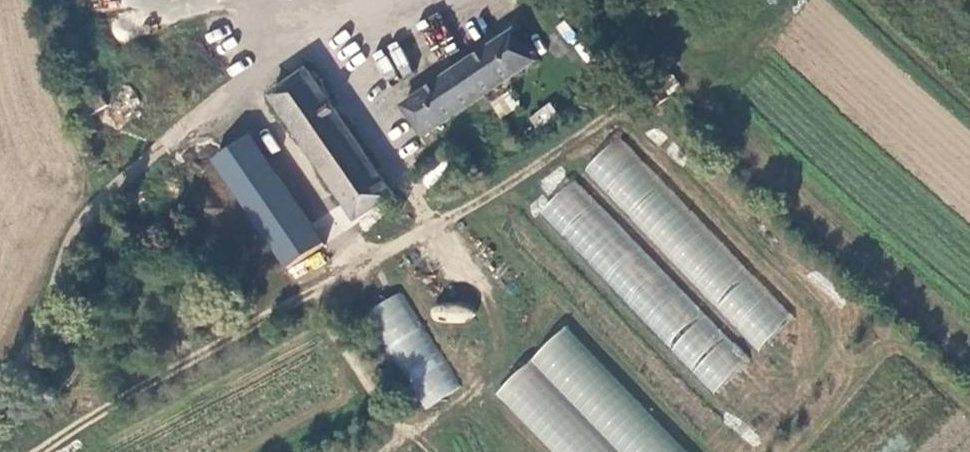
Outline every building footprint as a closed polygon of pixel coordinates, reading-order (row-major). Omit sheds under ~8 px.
[(425,139),(540,61),(516,27),(402,105),(425,139)] [(396,41),(371,54),(387,82),(411,69),(396,41)] [(399,195),(310,66),(269,94),(358,223),(399,195)] [(657,83),(645,92),(655,106),(667,98),(657,83)] [(500,119),(518,106),(507,90),(489,103),(500,119)] [(535,127),(557,116),(551,104),(529,115),(535,127)] [(793,321),(620,140),(586,173),(759,353),(793,321)] [(750,362),(575,181),(541,214),(716,395),(750,362)] [(294,281),(256,211),(222,229),(260,299),(294,281)] [(721,424),(522,215),(504,233),(703,441),(721,424)] [(462,386),(402,293),(367,315),(426,408),(462,386)] [(472,307),(433,303),(431,319),(470,323),(472,307)] [(563,324),(492,393),(550,451),(688,451),(563,324)]
